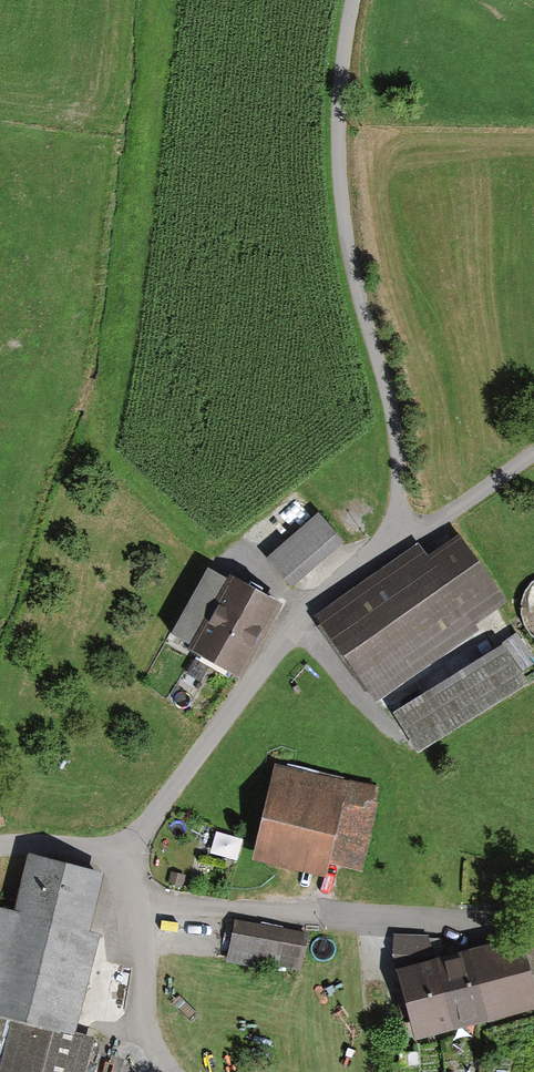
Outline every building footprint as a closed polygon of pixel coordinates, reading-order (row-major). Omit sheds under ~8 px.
[(319,514),(263,564),(288,592),(345,546),(319,514)] [(414,560),(322,624),(380,706),(481,632),(477,625),(509,606),(460,539),(419,567),(414,560)] [(193,648),(230,581),(210,570),(172,637),(193,648)] [(193,648),(191,652),(242,682),(282,605),(232,577),(230,581),(193,648)] [(518,637),(504,645),(523,672),(533,665),(533,661),(518,637)] [(499,648),(392,714),(415,752),(526,687),(499,648)] [(380,793),(277,766),(252,862),(329,881),(333,864),(360,871),(380,793)] [(28,855),(15,911),(0,908),(0,1021),(11,1024),(0,1069),(0,1071),(88,1071),(95,1040),(76,1035),(103,939),(91,936),(105,877),(28,855)] [(317,942),(240,926),(232,967),(308,983),(317,942)] [(397,973),(418,1043),(533,1013),(533,931),(397,973)]
